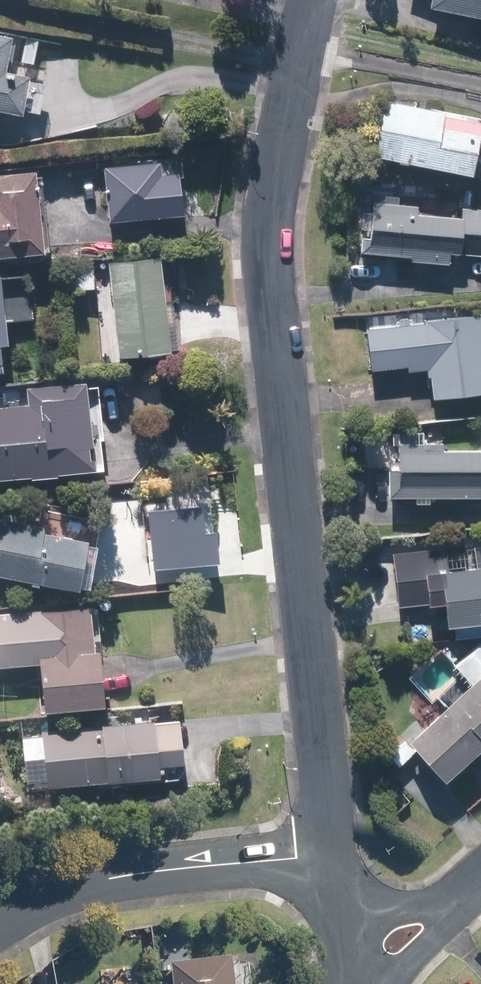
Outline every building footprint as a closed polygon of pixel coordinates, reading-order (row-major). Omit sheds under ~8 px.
[(480,24),(480,0),(430,0),(428,13),(480,24)] [(21,122),(22,115),(31,117),(36,89),(28,88),(29,83),(3,78),(9,42),(0,40),(0,118),(21,122)] [(372,163),(470,183),(480,130),(480,127),(384,107),(372,163)] [(51,249),(41,170),(0,175),(0,256),(51,249)] [(409,262),(409,265),(448,269),(449,257),(480,259),(480,245),(480,212),(461,210),(460,223),(416,219),(417,210),(404,209),(405,201),(363,198),(358,259),(409,262)] [(158,258),(109,262),(118,355),(177,349),(172,303),(163,304),(158,258)] [(421,323),(431,415),(480,410),(480,317),(421,323)] [(420,320),(380,323),(384,369),(423,366),(420,320)] [(0,406),(0,478),(100,466),(97,438),(103,437),(96,384),(87,385),(86,380),(25,388),(26,403),(0,406)] [(423,448),(423,435),(396,435),(396,474),(388,474),(387,502),(479,503),(479,492),(480,492),(480,455),(439,455),(439,448),(423,448)] [(77,588),(78,585),(88,586),(96,543),(84,541),(85,538),(42,530),(43,524),(0,516),(0,573),(77,588)] [(448,553),(448,551),(396,556),(400,607),(430,605),(430,609),(446,608),(449,631),(460,630),(461,640),(480,638),(480,570),(450,573),(448,553)] [(39,662),(42,708),(102,704),(98,646),(92,647),(89,607),(0,614),(0,664),(39,662)] [(478,645),(450,671),(468,690),(406,747),(403,744),(387,759),(396,770),(412,755),(441,788),(480,752),(480,645),(478,645)] [(152,717),(41,729),(42,732),(21,735),(24,759),(43,757),(46,786),(158,774),(157,763),(181,760),(176,718),(153,721),(152,717)] [(230,957),(169,964),(172,983),(233,983),(230,957)]
